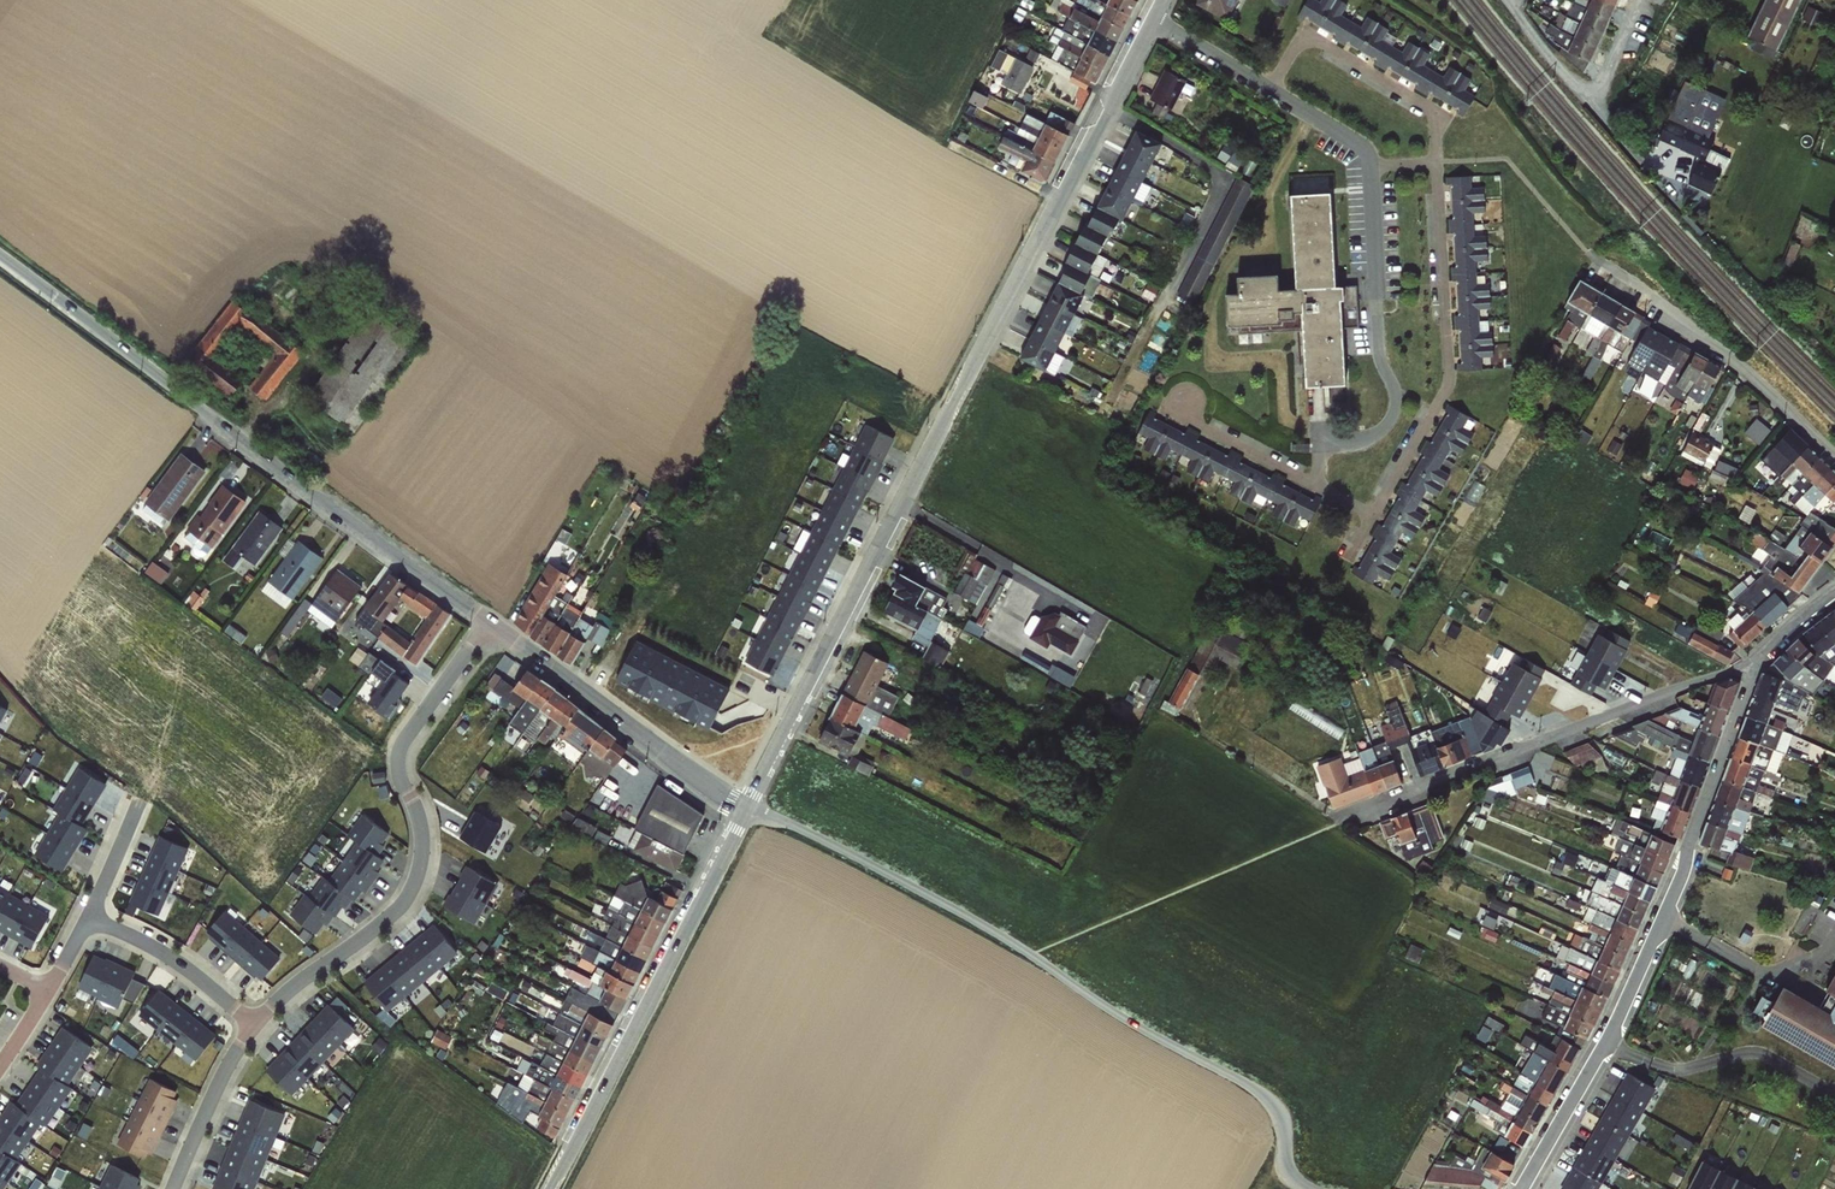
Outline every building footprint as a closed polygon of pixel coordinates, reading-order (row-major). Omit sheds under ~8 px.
[(1106,82),(1146,0),(1080,0),(1079,1),(1078,0),(1055,0),(1052,5),(1079,19),(1077,24),(1066,18),(1055,40),(1061,42),(1054,57),(1106,82)] [(1196,5),(1227,20),(1237,0),(1198,0),(1196,5)] [(1334,0),(1322,0),(1320,3),(1315,0),(1309,0),(1297,18),(1303,22),(1305,18),(1320,27),(1334,0)] [(1351,21),(1341,16),(1347,6),(1337,0),(1334,0),(1320,27),(1335,36),(1333,39),(1339,42),(1351,21)] [(1603,0),(1572,0),(1571,3),(1609,20),(1615,6),(1603,0)] [(1755,37),(1785,50),(1807,0),(1771,0),(1755,37)] [(1609,20),(1571,3),(1565,15),(1602,34),(1609,20)] [(1602,34),(1565,15),(1559,12),(1555,21),(1557,22),(1555,27),(1559,30),(1597,47),(1602,34)] [(1361,52),(1377,24),(1368,18),(1361,28),(1351,21),(1339,42),(1344,45),(1346,42),(1361,52)] [(1380,67),(1393,45),(1384,39),(1389,31),(1377,24),(1361,52),(1376,61),(1374,64),(1380,67)] [(1597,47),(1559,30),(1553,43),(1560,48),(1559,51),(1582,72),(1587,62),(1590,61),(1597,47)] [(1403,76),(1419,48),(1409,42),(1403,51),(1393,45),(1380,67),(1385,70),(1387,66),(1403,76)] [(1002,47),(993,65),(1009,72),(1004,83),(1025,92),(1038,63),(1002,47)] [(1421,92),(1434,70),(1424,65),(1430,55),(1419,48),(1403,76),(1418,85),(1416,89),(1421,92)] [(1444,100),(1461,73),(1450,67),(1444,77),(1434,70),(1421,92),(1427,95),(1429,91),(1444,100)] [(1185,81),(1164,70),(1150,98),(1171,108),(1185,81)] [(1461,73),(1444,100),(1459,110),(1457,113),(1463,117),(1476,96),(1466,89),(1472,80),(1461,73)] [(1074,74),(1072,82),(1091,87),(1093,80),(1074,74)] [(1475,78),(1471,90),(1480,93),(1483,81),(1475,78)] [(1720,194),(1737,145),(1714,137),(1728,96),(1685,80),(1663,140),(1701,153),(1690,183),(1720,194)] [(1126,149),(1151,162),(1161,144),(1136,131),(1126,149)] [(1117,168),(1142,181),(1151,162),(1126,149),(1117,168)] [(1107,187),(1133,199),(1142,181),(1117,168),(1107,187)] [(1197,303),(1257,182),(1239,173),(1179,294),(1197,303)] [(1325,175),(1293,176),(1293,191),(1326,190),(1325,175)] [(1451,202),(1483,198),(1483,188),(1471,188),(1471,177),(1446,178),(1446,184),(1450,184),(1451,202)] [(1097,206),(1119,218),(1122,219),(1133,199),(1107,187),(1097,206)] [(1333,194),(1293,194),(1299,287),(1281,290),(1282,274),(1240,275),(1242,293),(1228,292),(1230,328),(1298,324),(1298,311),(1305,311),(1310,386),(1348,384),(1333,194)] [(1449,226),(1473,224),(1473,213),(1484,213),(1483,198),(1451,202),(1452,219),(1449,219),(1449,226)] [(1088,225),(1107,235),(1110,237),(1119,218),(1097,206),(1088,225)] [(1076,241),(1098,254),(1107,235),(1088,225),(1085,223),(1076,241)] [(1454,250),(1486,247),(1486,236),(1474,236),(1473,224),(1449,226),(1449,232),(1453,232),(1454,250)] [(1067,258),(1099,276),(1107,259),(1098,254),(1076,241),(1067,258)] [(1452,274),(1477,273),(1477,261),(1487,261),(1486,247),(1454,250),(1455,266),(1451,267),(1452,274)] [(1081,289),(1084,294),(1091,297),(1099,282),(1097,278),(1099,276),(1067,258),(1065,262),(1068,263),(1060,278),(1081,289)] [(1458,298),(1489,295),(1489,284),(1478,284),(1477,273),(1452,274),(1452,280),(1457,279),(1458,298)] [(1081,289),(1060,278),(1050,297),(1077,308),(1084,294),(1081,289)] [(1634,333),(1646,311),(1586,278),(1570,306),(1576,309),(1570,318),(1603,337),(1612,321),(1634,333)] [(1454,322),(1479,320),(1479,309),(1490,308),(1489,295),(1458,298),(1458,315),(1454,316),(1454,322)] [(1042,313),(1069,325),(1077,308),(1050,297),(1042,313)] [(232,298),(197,353),(234,376),(227,388),(240,396),(252,376),(222,358),(242,326),(276,348),(251,388),(272,402),(287,377),(307,345),(232,298)] [(1033,332),(1059,344),(1069,325),(1042,313),(1033,332)] [(1568,338),(1579,323),(1573,319),(1562,335),(1568,338)] [(1460,346),(1492,344),(1492,332),(1480,332),(1479,320),(1454,322),(1455,328),(1459,328),(1460,346)] [(1643,337),(1630,365),(1642,371),(1633,389),(1657,400),(1666,381),(1672,384),(1674,379),(1669,377),(1686,341),(1643,321),(1637,334),(1643,337)] [(1606,339),(1615,343),(1620,332),(1611,327),(1606,339)] [(390,329),(363,371),(371,376),(366,383),(386,396),(394,383),(383,376),(390,365),(397,369),(413,344),(390,329)] [(1059,344),(1033,332),(1019,358),(1045,370),(1059,344)] [(1594,380),(1611,343),(1594,335),(1586,352),(1593,355),(1584,375),(1594,380)] [(1492,344),(1460,346),(1461,363),(1457,363),(1457,370),(1482,369),(1482,357),(1493,356),(1492,344)] [(1692,395),(1710,403),(1728,365),(1696,350),(1686,372),(1688,373),(1680,391),(1681,391),(1673,410),(1683,414),(1692,395)] [(1439,427),(1467,442),(1473,433),(1463,427),(1469,417),(1447,405),(1444,410),(1448,412),(1439,427)] [(1154,455),(1169,427),(1153,418),(1155,415),(1149,411),(1138,434),(1149,439),(1143,449),(1154,455)] [(1759,415),(1746,432),(1763,443),(1775,426),(1759,415)] [(883,461),(894,439),(866,425),(855,447),(883,461)] [(1169,427),(1154,455),(1165,461),(1171,450),(1182,456),(1194,431),(1188,428),(1185,435),(1169,427)] [(1421,445),(1445,458),(1450,449),(1460,454),(1467,442),(1439,427),(1430,442),(1425,439),(1421,445)] [(1194,431),(1182,456),(1192,461),(1187,471),(1198,477),(1212,448),(1196,440),(1199,434),(1194,431)] [(1714,444),(1693,432),(1681,455),(1710,470),(1720,450),(1713,446),(1714,444)] [(1775,480),(1808,446),(1797,435),(1775,461),(1778,465),(1766,479),(1771,483),(1775,480)] [(1414,469),(1443,484),(1449,475),(1439,469),(1445,458),(1421,445),(1418,450),(1424,453),(1414,469)] [(1788,488),(1819,456),(1808,446),(1775,480),(1781,485),(1784,483),(1788,488)] [(873,482),(883,461),(855,447),(844,468),(873,482)] [(1212,448),(1198,477),(1209,482),(1213,473),(1224,478),(1237,453),(1232,450),(1228,457),(1212,448)] [(185,450),(145,505),(171,523),(210,468),(185,450)] [(1237,453),(1224,478),(1234,483),(1229,492),(1242,498),(1255,469),(1241,461),(1243,456),(1237,453)] [(1795,505),(1830,467),(1819,456),(1788,488),(1794,495),(1789,500),(1795,505)] [(1741,476),(1743,466),(1721,459),(1718,469),(1741,476)] [(1795,505),(1799,508),(1803,505),(1809,510),(1823,495),(1834,504),(1834,472),(1830,467),(1795,505)] [(862,504),(873,482),(844,468),(833,489),(862,504)] [(1255,469),(1242,498),(1252,504),(1257,493),(1268,499),(1280,475),(1275,472),(1272,477),(1255,469)] [(1397,486),(1422,501),(1427,491),(1436,496),(1443,484),(1414,469),(1406,483),(1401,480),(1397,486)] [(1696,487),(1701,476),(1686,470),(1681,481),(1696,487)] [(1280,475),(1268,499),(1278,504),(1273,514),(1285,520),(1298,491),(1283,483),(1286,478),(1280,475)] [(190,534),(213,550),(250,498),(225,481),(192,529),(193,530),(190,534)] [(1391,511),(1419,526),(1425,516),(1416,511),(1422,501),(1397,486),(1394,491),(1400,495),(1391,511)] [(851,525),(862,504),(833,489),(822,511),(851,525)] [(1298,491),(1285,520),(1295,525),(1300,515),(1310,520),(1322,498),(1316,495),(1314,499),(1298,491)] [(246,556),(259,564),(286,524),(261,508),(226,559),(239,567),(246,556)] [(840,547),(851,525),(822,511),(811,532),(840,547)] [(1373,528),(1397,542),(1403,532),(1412,538),(1419,526),(1391,511),(1382,526),(1376,523),(1373,528)] [(1821,563),(1833,548),(1834,546),(1834,527),(1810,512),(1799,524),(1801,526),(1791,539),(1821,563)] [(1367,552),(1395,569),(1401,558),(1391,552),(1397,542),(1373,528),(1369,533),(1376,537),(1367,552)] [(1821,563),(1791,539),(1774,528),(1768,538),(1755,531),(1749,540),(1769,556),(1762,566),(1750,559),(1748,563),(1759,570),(1799,593),(1821,563)] [(829,568),(840,547),(811,532),(800,554),(829,568)] [(280,589),(294,600),(327,556),(302,537),(263,588),(274,596),(280,589)] [(1395,569),(1367,552),(1358,568),(1354,565),(1351,571),(1372,584),(1379,574),(1388,579),(1395,569)] [(818,590),(829,568),(800,554),(789,575),(818,590)] [(983,602),(997,566),(973,556),(959,593),(983,602)] [(154,560),(147,572),(165,582),(172,570),(154,560)] [(550,560),(517,628),(582,659),(592,638),(607,645),(619,620),(601,611),(599,613),(589,608),(587,612),(569,604),(562,618),(551,613),(572,570),(550,560)] [(292,635),(309,609),(336,627),(365,584),(340,567),(315,603),(306,597),(284,630),(292,635)] [(889,614),(920,628),(916,637),(932,644),(954,596),(943,591),(947,583),(911,567),(889,614)] [(357,620),(421,663),(456,611),(392,568),(357,620)] [(1799,593),(1759,570),(1752,578),(1755,582),(1750,586),(1777,617),(1801,595),(1799,593)] [(990,626),(1012,576),(1003,572),(993,594),(985,591),(973,618),(990,626)] [(808,611),(818,590),(789,575),(778,596),(808,611)] [(1777,617),(1750,586),(1741,594),(1738,591),(1740,589),(1737,585),(1729,593),(1727,591),(1729,587),(1720,581),(1714,591),(1734,601),(1738,598),(1748,610),(1767,626),(1777,617)] [(187,601),(199,609),(207,596),(196,589),(187,601)] [(797,633),(808,611),(778,596),(767,618),(797,633)] [(1026,633),(1052,645),(1054,642),(1077,653),(1090,624),(1057,608),(1052,619),(1036,611),(1026,633)] [(1767,626),(1748,610),(1741,617),(1743,620),(1728,634),(1741,649),(1746,644),(1746,645),(1767,626)] [(1829,614),(1818,623),(1834,646),(1834,622),(1829,614)] [(786,654),(797,633),(767,618),(756,639),(786,654)] [(966,627),(981,636),(987,627),(971,618),(966,627)] [(1695,631),(1678,623),(1673,631),(1686,638),(1684,641),(1713,656),(1713,658),(1726,665),(1734,651),(1720,644),(1719,645),(1717,644),(1723,632),(1701,620),(1695,631)] [(1818,623),(1803,634),(1819,655),(1834,664),(1834,646),(1818,623)] [(1601,682),(1611,687),(1636,639),(1608,624),(1590,658),(1583,654),(1578,664),(1584,666),(1576,681),(1596,692),(1601,682)] [(1803,634),(1799,638),(1787,649),(1805,667),(1823,680),(1826,682),(1834,670),(1834,664),(1819,655),(1803,634)] [(1216,669),(1222,657),(1237,665),(1242,656),(1233,652),(1235,646),(1221,638),(1217,645),(1204,638),(1191,664),(1206,672),(1209,665),(1216,669)] [(719,727),(738,686),(637,639),(618,679),(719,727)] [(775,676),(786,654),(756,639),(745,661),(775,676)] [(935,659),(940,643),(933,641),(928,657),(935,659)] [(935,659),(945,665),(954,649),(943,643),(935,659)] [(916,726),(872,707),(893,659),(867,647),(825,741),(858,755),(873,722),(910,738),(916,726)] [(392,717),(417,681),(373,649),(360,667),(385,684),(371,702),(392,717)] [(1764,673),(1808,692),(1813,695),(1823,680),(1805,667),(1787,649),(1774,661),(1764,673)] [(1530,710),(1549,665),(1531,658),(1515,665),(1497,705),(1480,712),(1477,719),(1489,747),(1499,743),(1504,745),(1513,724),(1511,718),(1530,710)] [(1168,709),(1178,713),(1181,704),(1189,707),(1203,671),(1186,664),(1168,709)] [(1054,675),(1074,685),(1079,675),(1059,665),(1054,675)] [(635,745),(535,669),(521,687),(571,725),(564,735),(589,754),(584,761),(592,767),(590,768),(607,781),(635,745)] [(565,731),(569,724),(498,672),(490,683),(524,708),(513,722),(539,742),(542,738),(550,744),(562,728),(565,731)] [(1808,692),(1764,673),(1755,695),(1793,709),(1796,701),(1781,695),(1779,700),(1776,698),(1779,690),(1785,694),(1787,691),(1798,697),(1799,695),(1805,698),(1808,692)] [(1716,683),(1709,703),(1729,710),(1741,682),(1730,677),(1716,683)] [(1668,713),(1699,728),(1719,736),(1729,710),(1709,703),(1696,698),(1701,686),(1692,690),(1687,699),(1694,702),(1694,703),(1707,708),(1704,717),(1682,707),(1668,713)] [(331,687),(325,695),(338,705),(344,697),(331,687)] [(1747,716),(1767,723),(1774,705),(1777,706),(1776,708),(1791,714),(1793,709),(1755,695),(1747,716)] [(1347,729),(1298,698),(1292,707),(1341,738),(1347,729)] [(1388,704),(1394,720),(1384,724),(1394,747),(1416,738),(1400,699),(1388,704)] [(9,704),(0,700),(0,724),(9,704)] [(1647,734),(1674,748),(1710,762),(1719,736),(1699,728),(1694,741),(1672,730),(1677,720),(1665,713),(1611,734),(1636,746),(1639,741),(1642,743),(1647,734)] [(1739,737),(1782,753),(1785,753),(1792,734),(1783,731),(1786,723),(1775,718),(1772,726),(1767,723),(1747,716),(1739,737)] [(1413,746),(1421,773),(1476,757),(1465,719),(1433,728),(1436,739),(1413,746)] [(1732,758),(1763,770),(1764,766),(1757,764),(1762,751),(1771,754),(1770,755),(1781,760),(1782,753),(1739,737),(1732,758)] [(1597,740),(1570,748),(1574,763),(1601,756),(1597,740)] [(1373,746),(1362,751),(1367,762),(1378,757),(1373,746)] [(1676,756),(1674,763),(1705,774),(1710,762),(1674,748),(1671,754),(1676,756)] [(1335,806),(1411,784),(1404,759),(1350,774),(1345,757),(1323,763),(1335,806)] [(1724,779),(1756,791),(1762,776),(1775,781),(1777,775),(1763,770),(1732,758),(1724,779)] [(876,763),(863,759),(863,761),(856,759),(853,765),(873,772),(876,763)] [(1674,763),(1669,775),(1700,787),(1705,774),(1674,763)] [(69,869),(90,823),(89,823),(110,779),(78,764),(58,809),(55,808),(34,853),(69,869)] [(1532,764),(1492,778),(1498,795),(1538,780),(1532,764)] [(1660,791),(1657,800),(1690,813),(1700,787),(1669,775),(1667,774),(1664,782),(1676,787),(1673,796),(1660,791)] [(1756,791),(1724,779),(1716,801),(1749,813),(1756,791)] [(660,785),(631,847),(681,869),(709,808),(660,785)] [(1680,838),(1690,813),(1657,800),(1650,817),(1656,820),(1652,830),(1680,838)] [(1708,821),(1741,833),(1749,813),(1716,801),(1708,821)] [(1433,841),(1443,836),(1429,804),(1389,821),(1400,846),(1421,837),(1427,850),(1435,846),(1433,841)] [(490,854),(506,822),(477,808),(462,840),(490,854)] [(357,842),(371,851),(379,841),(382,844),(389,834),(362,815),(348,834),(357,842)] [(1612,834),(1619,837),(1669,858),(1675,844),(1619,820),(1612,834)] [(1741,833),(1708,821),(1700,843),(1719,850),(1730,854),(1727,863),(1750,870),(1752,865),(1757,850),(1747,846),(1746,848),(1743,848),(1743,847),(1737,845),(1741,833)] [(158,832),(134,903),(166,915),(190,843),(158,832)] [(1663,872),(1669,858),(1619,837),(1616,844),(1625,847),(1622,854),(1663,872)] [(371,851),(357,842),(342,862),(372,884),(379,874),(376,871),(383,860),(371,851)] [(1621,854),(1615,868),(1657,886),(1663,872),(1622,854),(1621,854)] [(372,884),(342,862),(329,881),(352,899),(355,901),(363,891),(366,893),(372,884)] [(477,923),(503,882),(471,862),(445,902),(477,923)] [(1606,878),(1605,881),(1650,902),(1657,886),(1615,868),(1609,865),(1604,876),(1606,878)] [(1591,891),(1592,892),(1644,914),(1650,902),(1605,881),(1597,877),(1591,891)] [(309,897),(335,916),(342,906),(345,908),(352,899),(329,881),(323,878),(309,897)] [(613,895),(666,923),(682,890),(666,881),(656,900),(620,883),(616,889),(613,889),(611,894),(613,895)] [(8,895),(10,892),(0,886),(0,909),(8,895)] [(1598,907),(1597,910),(1638,928),(1644,914),(1592,892),(1590,897),(1596,899),(1593,904),(1598,907)] [(335,916),(309,897),(304,894),(289,914),(317,933),(325,923),(328,925),(335,916)] [(29,906),(8,895),(0,909),(0,929),(11,935),(29,906)] [(666,923),(613,895),(607,907),(660,935),(666,923)] [(29,906),(11,935),(32,947),(48,917),(29,906)] [(660,935),(607,907),(603,906),(601,909),(599,912),(615,920),(612,926),(654,948),(660,935)] [(265,982),(286,957),(227,908),(206,932),(265,982)] [(1585,921),(1591,924),(1632,942),(1638,928),(1597,910),(1591,908),(1585,921)] [(416,938),(442,967),(458,953),(434,923),(416,938)] [(1591,933),(1589,938),(1626,955),(1632,942),(1591,924),(1588,931),(1591,933)] [(654,948),(612,926),(606,939),(647,960),(654,948)] [(1569,947),(1570,948),(1619,970),(1626,955),(1589,938),(1584,936),(1582,937),(1575,933),(1569,947)] [(399,952),(424,981),(442,967),(416,938),(399,952)] [(647,960),(606,939),(599,950),(641,973),(647,960)] [(641,973),(599,950),(587,945),(580,957),(592,964),(635,985),(641,973)] [(1570,948),(1565,961),(1613,983),(1619,970),(1570,948)] [(136,977),(139,970),(96,952),(80,988),(124,1007),(127,999),(138,1003),(147,982),(136,977)] [(381,967),(406,996),(424,981),(399,952),(381,967)] [(1560,971),(1558,975),(1607,997),(1613,983),(1565,961),(1554,956),(1549,966),(1560,971)] [(635,985),(592,964),(586,976),(629,999),(635,985)] [(406,996),(381,967),(363,981),(388,1011),(406,996)] [(629,999),(586,976),(572,969),(568,977),(589,988),(587,995),(605,1004),(621,1012),(622,1012),(629,999)] [(1554,974),(1548,987),(1601,1012),(1607,997),(1558,975),(1554,974)] [(1783,985),(1762,1024),(1834,1066),(1834,977),(1826,991),(1834,995),(1828,1008),(1783,985)] [(1552,996),(1548,1004),(1594,1026),(1601,1012),(1548,987),(1544,985),(1541,992),(1552,996)] [(141,1015),(202,1060),(222,1033),(160,988),(141,1015)] [(566,1015),(608,1038),(621,1012),(605,1004),(598,1017),(565,1000),(561,1008),(568,1012),(566,1015)] [(1587,1039),(1594,1026),(1548,1004),(1544,1003),(1538,1016),(1565,1029),(1561,1037),(1581,1048),(1586,1038),(1587,1039)] [(314,1019),(340,1044),(355,1028),(329,1004),(314,1019)] [(608,1038),(566,1015),(560,1012),(553,1025),(601,1050),(608,1038)] [(1490,1015),(1481,1036),(1490,1040),(1496,1027),(1503,1030),(1506,1022),(1490,1015)] [(299,1035),(326,1060),(340,1044),(314,1019),(299,1035)] [(0,1136),(0,1188),(8,1188),(40,1120),(53,1126),(73,1084),(76,1085),(96,1041),(53,1021),(0,1136)] [(601,1050),(553,1025),(547,1022),(544,1029),(556,1035),(553,1041),(595,1063),(601,1050)] [(439,1029),(435,1042),(450,1047),(455,1034),(439,1029)] [(1568,1071),(1581,1048),(1561,1037),(1556,1034),(1548,1048),(1539,1043),(1534,1052),(1568,1071)] [(283,1053),(309,1078),(326,1060),(299,1035),(283,1053)] [(595,1063),(553,1041),(540,1035),(536,1043),(549,1049),(545,1056),(588,1075),(595,1063)] [(1554,1094),(1568,1071),(1534,1052),(1530,1058),(1539,1062),(1538,1064),(1527,1058),(1519,1072),(1554,1094)] [(309,1078),(283,1053),(266,1071),(293,1095),(309,1078)] [(588,1075),(545,1056),(540,1066),(582,1087),(588,1075)] [(526,1074),(576,1099),(582,1087),(540,1066),(532,1061),(526,1074)] [(1547,1106),(1554,1094),(1519,1072),(1515,1071),(1512,1077),(1516,1079),(1512,1086),(1547,1106)] [(519,1088),(568,1114),(576,1099),(526,1074),(519,1088)] [(1627,1074),(1613,1097),(1643,1114),(1656,1090),(1627,1074)] [(139,1100),(171,1116),(178,1101),(174,1098),(177,1091),(150,1078),(139,1100)] [(1539,1120),(1547,1106),(1512,1086),(1504,1081),(1500,1088),(1509,1093),(1506,1099),(1539,1120)] [(568,1114),(519,1088),(508,1082),(498,1103),(522,1122),(531,1111),(541,1117),(536,1127),(557,1135),(568,1114)] [(1532,1132),(1539,1120),(1506,1099),(1501,1106),(1483,1096),(1479,1102),(1532,1132)] [(1613,1097),(1600,1120),(1630,1137),(1643,1114),(1613,1097)] [(1524,1147),(1532,1132),(1479,1102),(1473,1098),(1468,1105),(1497,1121),(1492,1129),(1524,1147)] [(171,1116),(139,1100),(129,1121),(160,1138),(171,1116)] [(242,1119),(277,1134),(285,1115),(250,1100),(242,1119)] [(231,1144),(268,1157),(277,1134),(242,1119),(231,1144)] [(1600,1120),(1587,1143),(1616,1160),(1630,1137),(1600,1120)] [(160,1138),(129,1121),(118,1143),(144,1156),(148,1150),(153,1153),(160,1138)] [(1587,1143),(1574,1167),(1603,1183),(1616,1160),(1587,1143)] [(222,1166),(258,1180),(268,1157),(231,1144),(222,1166)] [(1423,1183),(1478,1188),(1481,1185),(1488,1188),(1501,1188),(1514,1164),(1484,1146),(1474,1164),(1455,1155),(1452,1161),(1436,1160),(1423,1183)] [(1703,1162),(1689,1188),(1710,1188),(1720,1171),(1703,1162)] [(105,1188),(139,1188),(141,1185),(138,1183),(140,1179),(112,1164),(100,1187),(105,1188)] [(222,1166),(212,1188),(254,1188),(258,1180),(222,1166)] [(1561,1188),(1600,1188),(1603,1183),(1574,1167),(1561,1188)] [(1720,1171),(1710,1188),(1732,1188),(1737,1180),(1720,1171)] [(46,1183),(42,1178),(31,1188),(32,1188),(40,1188),(46,1183)] [(1737,1180),(1732,1188),(1754,1188),(1737,1180)]
